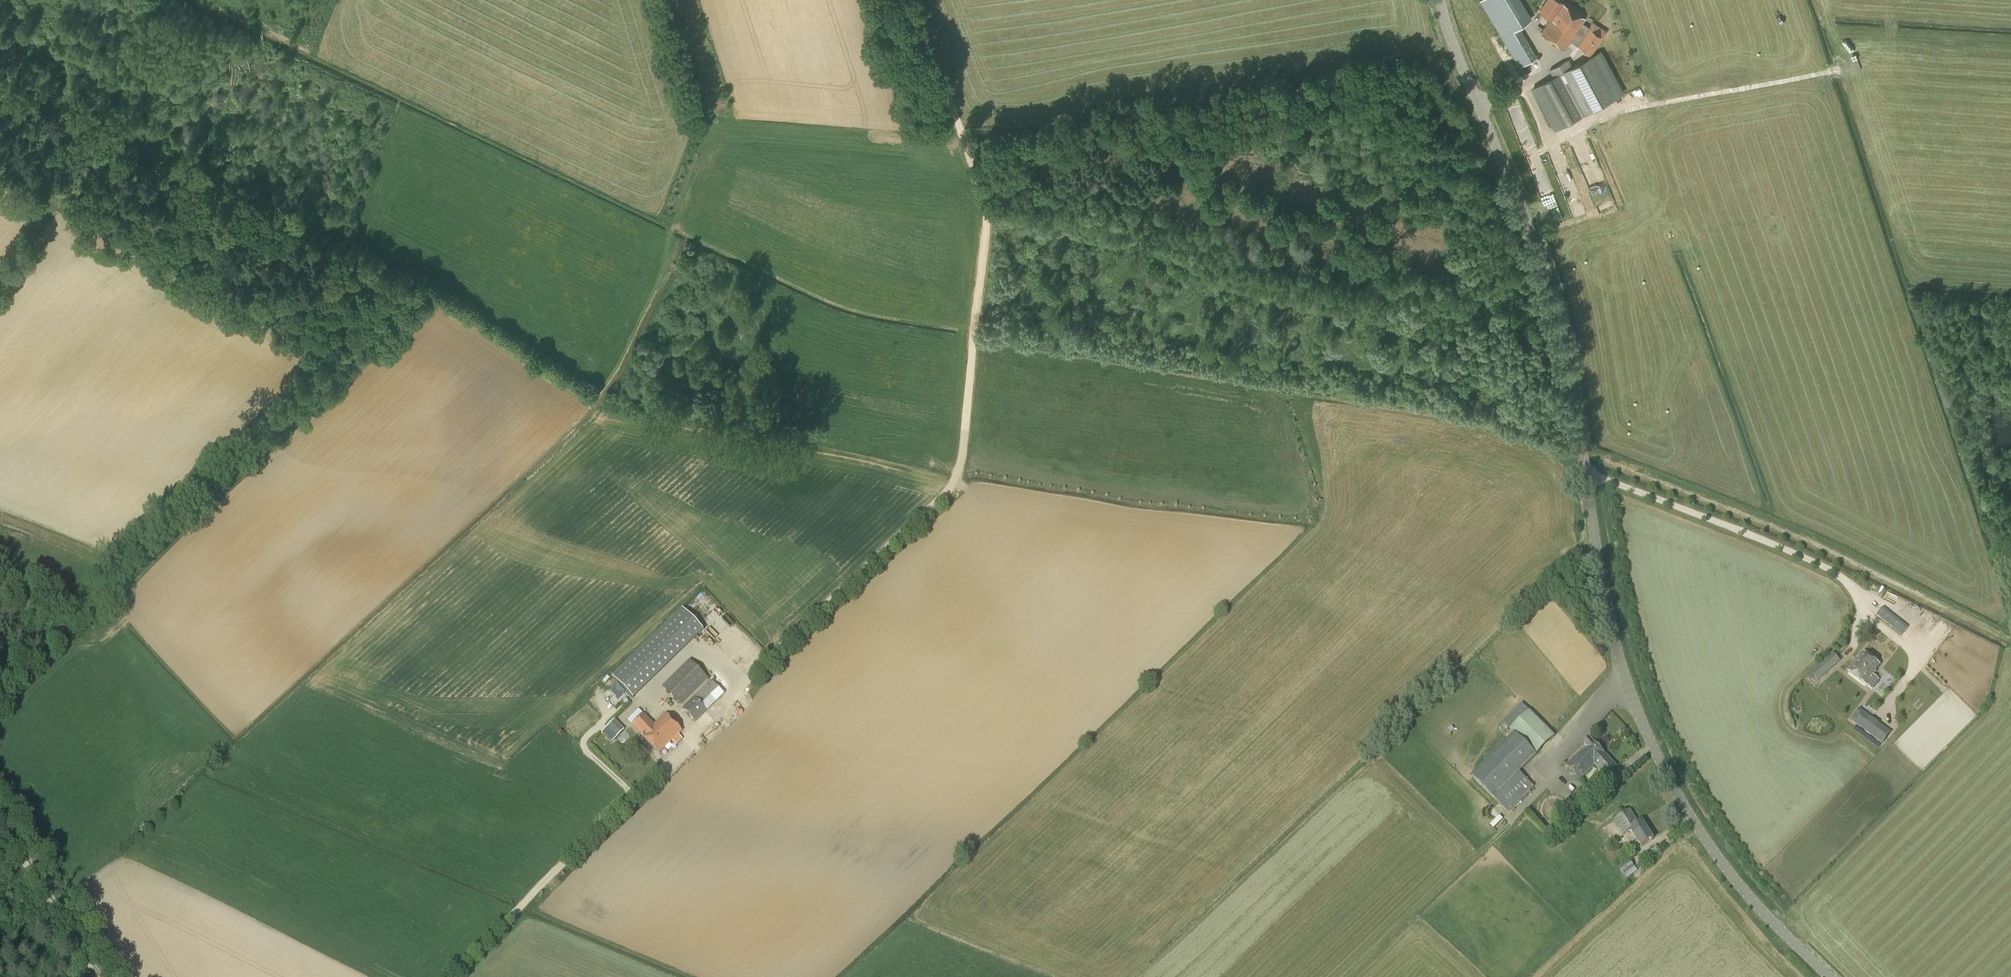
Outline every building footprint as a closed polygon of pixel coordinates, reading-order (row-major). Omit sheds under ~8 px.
[(1536,57),(1519,27),(1529,21),(1518,0),(1483,0),(1482,0),(1520,67),(1536,57)] [(1603,37),(1582,23),(1586,18),(1558,0),(1548,0),(1540,11),(1552,19),(1542,33),(1565,49),(1571,41),(1591,54),(1603,37)] [(1623,93),(1600,52),(1572,67),(1569,60),(1550,70),(1554,77),(1534,88),(1556,129),(1623,93)] [(1902,626),(1887,614),(1888,613),(1883,608),(1877,616),(1902,636),(1908,628),(1903,624),(1902,626)] [(1833,653),(1811,673),(1805,678),(1812,686),(1840,661),(1833,653)] [(1880,665),(1864,653),(1859,660),(1849,672),(1872,689),(1878,682),(1872,677),(1880,665)] [(680,706),(708,679),(689,660),(661,687),(680,706)] [(617,699),(626,691),(617,683),(609,691),(617,699)] [(695,722),(706,710),(694,698),(682,709),(695,722)] [(1504,723),(1511,729),(1510,730),(1513,734),(1472,776),(1509,813),(1534,787),(1519,772),(1555,736),(1529,710),(1529,711),(1522,705),(1504,723)] [(1859,708),(1850,720),(1882,744),(1891,732),(1859,708)] [(682,740),(678,734),(681,731),(665,714),(654,725),(643,714),(632,725),(659,753),(671,740),(676,745),(682,740)] [(624,730),(619,725),(612,732),(616,737),(624,730)] [(1595,765),(1606,755),(1590,739),(1584,744),(1588,748),(1584,752),(1582,751),(1567,765),(1580,780),(1595,765)] [(1606,755),(1595,765),(1606,777),(1617,767),(1606,755)] [(1613,789),(1607,782),(1601,787),(1607,794),(1613,789)] [(1574,810),(1592,794),(1583,785),(1566,801),(1574,810)] [(1600,788),(1592,795),(1595,799),(1604,792),(1600,788)] [(1639,824),(1631,811),(1615,820),(1624,835),(1632,830),(1635,835),(1634,835),(1642,847),(1654,839),(1643,822),(1639,824)] [(1493,827),(1502,819),(1499,815),(1490,823),(1493,827)] [(1623,876),(1635,867),(1629,860),(1617,868),(1623,876)]
